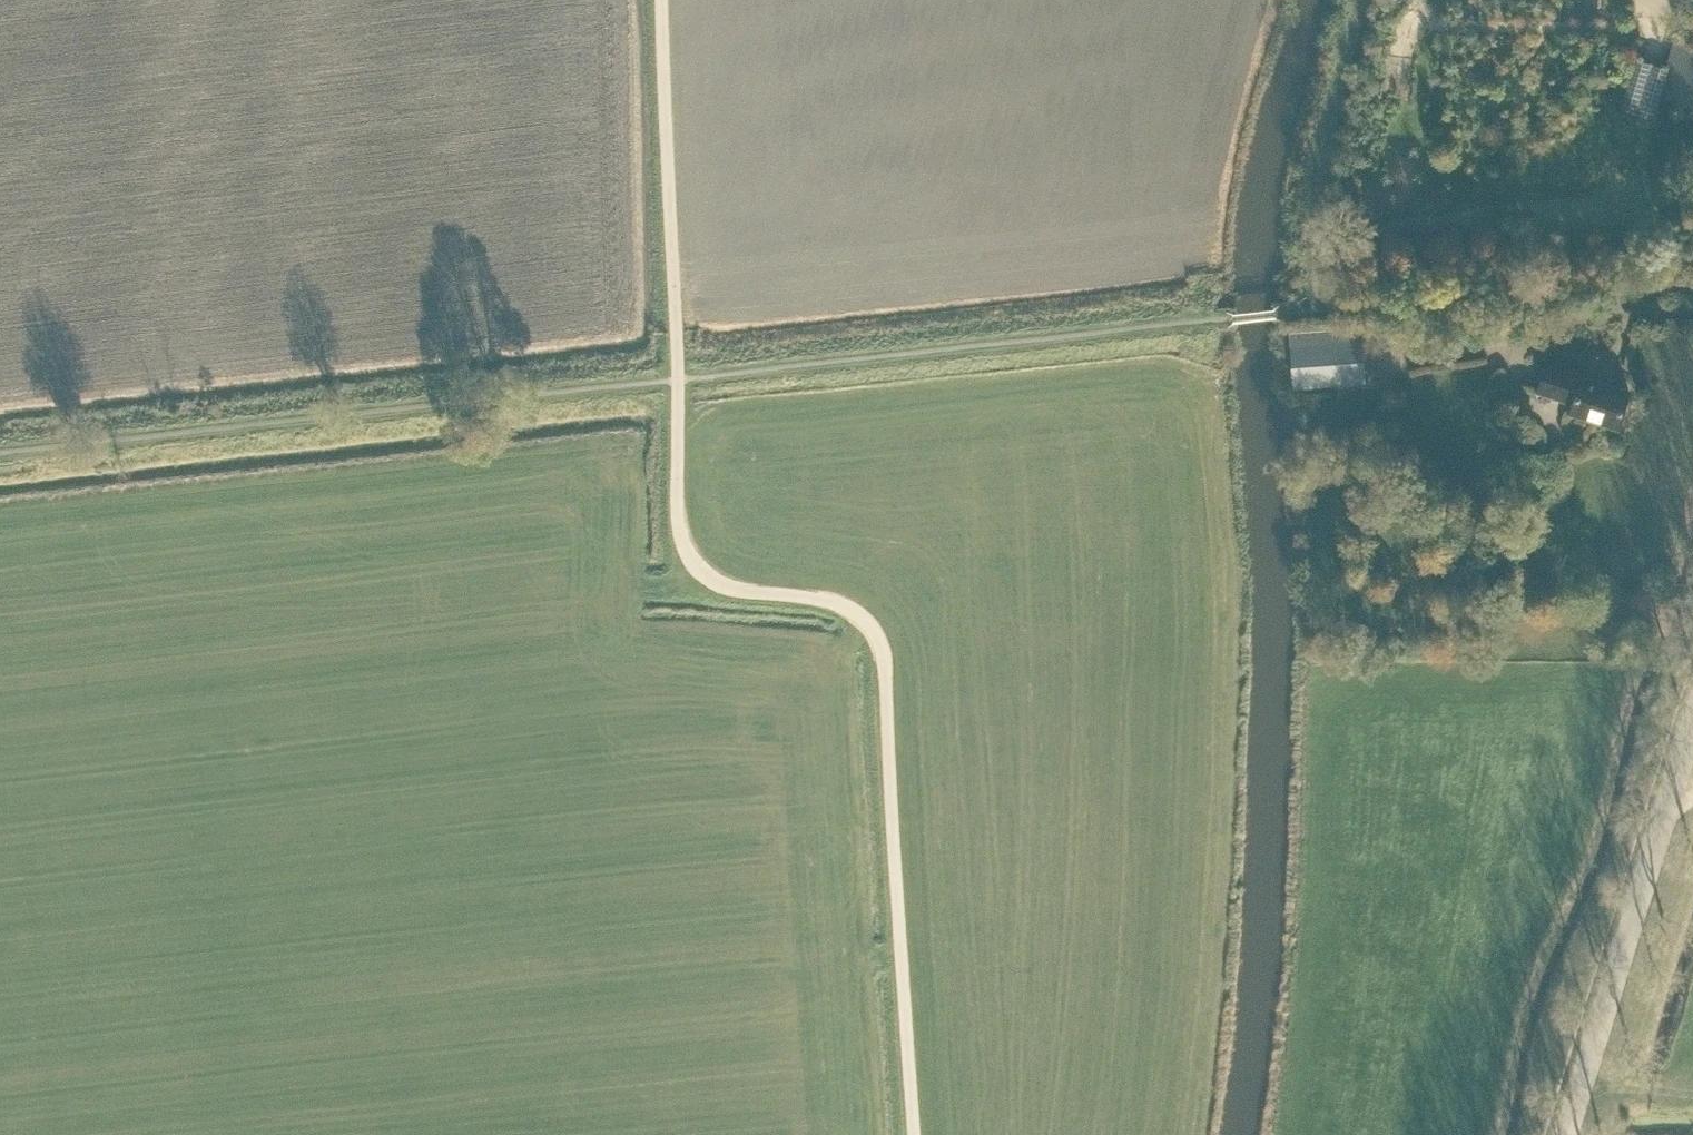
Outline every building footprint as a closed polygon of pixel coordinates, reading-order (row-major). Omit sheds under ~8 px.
[(1627,83),(1662,93),(1692,102),(1692,43),(1674,38),(1670,50),(1666,64),(1662,78),(1631,69),(1627,83)] [(1666,64),(1635,55),(1631,69),(1662,78),(1666,64)] [(1621,106),(1655,116),(1662,93),(1627,83),(1621,106)] [(1294,385),(1364,380),(1360,326),(1291,330),(1294,385)] [(1583,376),(1586,368),(1549,356),(1538,390),(1574,401),(1570,411),(1618,426),(1629,391),(1583,376)] [(1502,615),(1506,599),(1492,596),(1488,612),(1502,615)]
